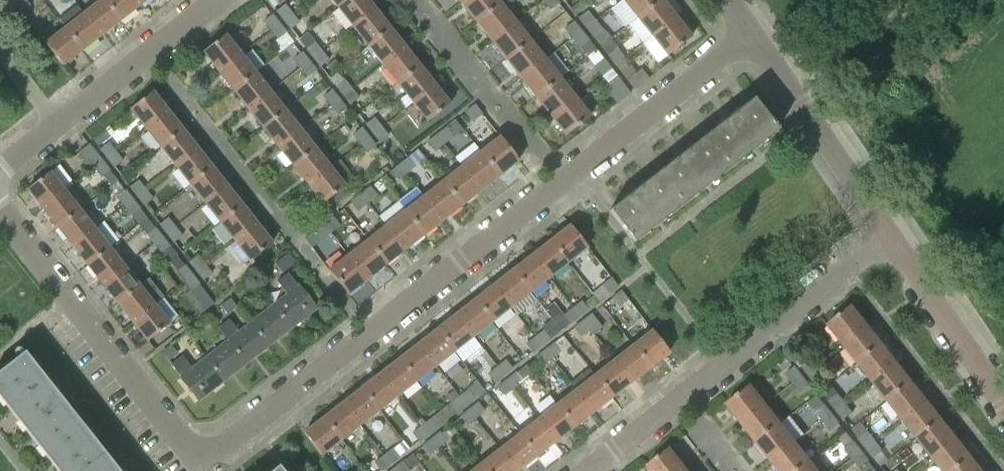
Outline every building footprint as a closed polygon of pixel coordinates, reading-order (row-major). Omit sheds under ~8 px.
[(15,5),(21,13),(30,6),(25,0),(21,0),(15,5)] [(120,22),(103,0),(102,0),(84,14),(101,36),(120,22)] [(120,22),(139,7),(133,0),(103,0),(120,22)] [(269,2),(275,9),(283,2),(281,0),(271,0),(269,2)] [(338,9),(349,0),(331,0),(338,9)] [(352,28),(374,11),(366,0),(349,0),(338,9),(352,28)] [(476,23),(500,4),(497,0),(466,0),(461,4),(476,23)] [(556,0),(544,0),(543,1),(550,10),(559,3),(556,0)] [(661,0),(622,0),(637,19),(661,0)] [(643,44),(652,37),(676,19),(661,0),(637,19),(629,25),(643,44)] [(586,8),(581,1),(572,8),(578,15),(586,8)] [(476,23),(491,42),(515,23),(500,4),(476,23)] [(277,12),(283,21),(292,14),(285,6),(277,12)] [(389,30),(374,11),(352,28),(367,47),(389,30)] [(578,19),(586,28),(595,21),(587,12),(578,19)] [(65,29),(82,51),(101,36),(84,14),(65,29)] [(292,14),(283,21),(290,29),(298,23),(292,14)] [(271,31),(279,24),(272,16),(264,22),(271,31)] [(691,38),(676,19),(652,37),(667,57),(691,38)] [(586,28),(593,37),(602,31),(595,21),(586,28)] [(581,32),(574,22),(565,29),(572,39),(581,32)] [(491,42),(506,60),(530,42),(515,23),(491,42)] [(285,33),(279,24),(271,31),(278,39),(285,33)] [(300,41),(308,34),(304,29),(298,28),(293,32),(300,41)] [(62,66),(82,51),(65,29),(45,44),(62,66)] [(367,47),(382,66),(404,48),(389,30),(367,47)] [(595,50),(581,32),(572,39),(579,48),(586,57),(595,50)] [(283,51),(293,43),(285,33),(278,39),(275,41),(278,45),(283,51)] [(202,53),(218,72),(240,55),(225,35),(202,53)] [(544,61),(530,42),(506,60),(521,79),(544,61)] [(306,50),(313,58),(321,52),(315,44),(306,50)] [(419,67),(404,48),(382,66),(397,84),(419,67)] [(617,49),(608,56),(615,66),(624,59),(617,49)] [(328,60),(321,52),(313,58),(320,67),(328,60)] [(294,60),(300,68),(308,62),(302,54),(294,60)] [(218,72),(233,91),(255,74),(240,55),(218,72)] [(611,69),(603,60),(595,67),(602,76),(611,69)] [(521,79),(536,98),(559,79),(568,72),(561,62),(552,70),(544,61),(521,79)] [(315,71),(308,62),(300,68),(307,77),(315,71)] [(397,84),(412,103),(434,86),(419,67),(397,84)] [(641,69),(627,81),(635,90),(649,78),(641,69)] [(233,91),(247,110),(269,92),(255,74),(233,91)] [(614,92),(621,100),(630,93),(617,78),(607,86),(612,93),(614,92)] [(536,98),(550,117),(574,98),(559,79),(536,98)] [(336,87),(343,96),(351,90),(344,81),(336,87)] [(449,106),(434,86),(412,103),(427,123),(449,106)] [(358,98),(351,90),(343,96),(350,105),(358,98)] [(323,98),(330,106),(338,100),(331,91),(323,98)] [(145,129),(167,112),(152,92),(130,110),(145,129)] [(284,111),(269,92),(247,110),(262,129),(284,111)] [(590,118),(574,98),(550,117),(566,136),(590,118)] [(345,108),(338,100),(330,106),(337,114),(345,108)] [(752,100),(704,138),(728,169),(777,131),(752,100)] [(475,106),(466,114),(473,122),(482,115),(475,106)] [(262,129),(277,147),(299,130),(284,111),(262,129)] [(145,129),(160,148),(182,131),(167,112),(145,129)] [(366,125),(372,134),(381,127),(374,119),(366,125)] [(446,129),(452,137),(462,130),(455,122),(446,129)] [(113,132),(108,126),(104,130),(109,136),(113,132)] [(345,126),(340,130),(345,136),(350,132),(345,126)] [(388,136),(381,127),(372,134),(379,143),(388,136)] [(353,135),(360,144),(368,138),(361,129),(353,135)] [(437,136),(443,145),(452,137),(446,129),(437,136)] [(92,139),(98,147),(110,138),(109,136),(104,130),(92,139)] [(277,147),(292,166),(314,149),(299,130),(277,147)] [(197,150),(182,131),(160,148),(175,167),(197,150)] [(437,136),(427,143),(434,152),(443,145),(437,136)] [(480,153),(499,177),(518,161),(500,137),(480,153)] [(374,146),(368,138),(360,144),(367,152),(374,146)] [(681,206),(728,169),(704,138),(657,175),(681,206)] [(100,150),(107,159),(115,152),(108,144),(100,150)] [(91,171),(94,169),(102,162),(89,145),(78,154),(91,171)] [(292,166),(307,185),(329,168),(314,149),(292,166)] [(175,167),(190,186),(212,168),(197,150),(175,167)] [(107,159),(114,167),(122,161),(115,152),(107,159)] [(461,167),(480,191),(499,177),(480,153),(461,167)] [(399,166),(405,174),(415,167),(408,159),(399,166)] [(101,178),(109,171),(102,162),(94,169),(101,178)] [(42,209),(64,192),(62,188),(69,182),(57,166),(27,190),(42,209)] [(396,182),(405,174),(399,166),(389,173),(396,182)] [(442,182),(461,206),(480,191),(461,167),(442,182)] [(227,187),(212,168),(190,186),(205,205),(227,187)] [(344,187),(329,168),(307,185),(322,205),(344,187)] [(393,184),(386,176),(386,175),(373,186),(380,194),(393,184)] [(681,206),(657,175),(609,212),(634,243),(681,206)] [(130,188),(137,196),(145,190),(138,181),(130,188)] [(423,197),(442,221),(461,206),(442,182),(423,197)] [(205,205),(219,223),(241,206),(227,187),(205,205)] [(377,197),(370,188),(361,196),(368,204),(377,197)] [(137,196),(144,205),(152,199),(145,190),(137,196)] [(132,200),(125,191),(117,198),(124,207),(132,200)] [(79,211),(64,192),(42,209),(57,228),(79,211)] [(358,211),(368,204),(361,196),(352,203),(358,211)] [(404,212),(423,236),(442,221),(423,197),(404,212)] [(139,209),(132,200),(124,207),(131,215),(139,209)] [(256,225),(241,206),(219,223),(234,242),(256,225)] [(57,228),(72,247),(94,230),(79,211),(57,228)] [(386,226),(404,250),(423,236),(404,212),(386,226)] [(323,225),(330,233),(339,226),(333,218),(323,225)] [(160,226),(166,234),(175,227),(168,219),(160,226)] [(256,225),(234,242),(250,262),(272,244),(256,225)] [(321,240),(330,233),(323,225),(314,232),(321,240)] [(367,241),(385,265),(404,250),(386,226),(367,241)] [(570,226),(550,241),(567,263),(587,248),(570,226)] [(175,227),(166,234),(173,243),(181,236),(175,227)] [(147,236),(153,244),(162,237),(155,229),(147,236)] [(109,249),(94,230),(72,247),(87,266),(109,249)] [(321,240),(314,232),(305,240),(311,248),(321,240)] [(162,237),(153,244),(160,253),(168,246),(162,237)] [(348,256),(366,280),(385,265),(367,241),(348,256)] [(567,263),(550,241),(531,256),(549,278),(567,263)] [(87,266),(102,285),(124,267),(109,249),(87,266)] [(275,264),(283,274),(297,263),(289,252),(275,264)] [(328,271),(347,295),(366,280),(348,256),(328,271)] [(531,256),(512,271),(530,293),(549,278),(531,256)] [(190,263),(196,272),(205,265),(198,257),(190,263)] [(196,272),(203,281),(211,274),(205,265),(196,272)] [(139,286),(124,267),(102,285),(117,304),(139,286)] [(177,273),(183,282),(191,275),(185,267),(177,273)] [(512,271),(493,286),(511,308),(530,293),(512,271)] [(198,284),(191,275),(183,282),(190,290),(198,284)] [(608,294),(617,287),(611,279),(602,286),(608,294)] [(117,304),(131,323),(153,305),(139,286),(117,304)] [(274,305),(292,328),(316,309),(297,286),(274,305)] [(493,286),(474,300),(492,322),(511,308),(493,286)] [(621,292),(612,298),(619,307),(627,300),(621,292)] [(220,306),(227,314),(236,307),(230,299),(220,306)] [(474,300),(456,315),(473,337),(492,322),(474,300)] [(581,302),(572,309),(578,317),(587,310),(581,302)] [(169,325),(153,305),(131,323),(147,342),(169,325)] [(269,346),(292,328),(274,305),(251,323),(269,346)] [(828,325),(844,345),(868,326),(852,306),(828,325)] [(578,317),(572,309),(563,316),(569,324),(578,317)] [(456,315),(437,330),(454,352),(473,337),(456,315)] [(598,323),(591,315),(582,322),(589,330),(598,323)] [(573,328),(574,329),(580,337),(589,330),(582,322),(573,328)] [(227,341),(246,364),(269,346),(251,323),(227,341)] [(882,344),(868,326),(844,345),(858,363),(882,344)] [(437,330),(418,345),(435,367),(454,352),(437,330)] [(534,338),(541,346),(549,340),(543,331),(534,338)] [(632,346),(650,368),(669,353),(652,331),(632,346)] [(532,353),(541,346),(534,338),(526,345),(532,353)] [(204,359),(223,383),(246,364),(227,341),(204,359)] [(553,344),(544,351),(551,359),(560,353),(553,344)] [(858,363),(873,382),(897,363),(882,344),(858,363)] [(169,361),(178,354),(171,345),(162,352),(169,361)] [(418,345),(399,359),(416,382),(435,367),(418,345)] [(631,383),(650,368),(632,346),(613,361),(631,383)] [(536,358),(542,366),(551,359),(544,351),(536,358)] [(25,353),(20,357),(0,373),(0,400),(56,470),(119,470),(25,353)] [(807,373),(815,366),(808,357),(799,364),(807,373)] [(223,383),(204,359),(181,378),(199,401),(223,383)] [(399,359),(380,374),(397,396),(416,382),(399,359)] [(497,368),(503,376),(512,369),(505,361),(497,368)] [(594,376),(612,398),(631,383),(613,361),(594,376)] [(912,382),(897,363),(873,382),(888,401),(912,382)] [(525,366),(515,374),(516,374),(522,382),(532,375),(525,366)] [(823,376),(815,366),(807,373),(814,383),(823,376)] [(793,384),(802,377),(794,367),(786,374),(793,384)] [(494,383),(503,376),(497,368),(488,375),(494,383)] [(380,374),(361,389),(378,411),(397,396),(380,374)] [(515,374),(507,380),(513,389),(522,382),(515,374)] [(593,413),(612,398),(594,376),(575,390),(593,413)] [(809,386),(802,377),(793,384),(800,393),(809,386)] [(498,387),(499,388),(504,396),(513,389),(507,380),(498,387)] [(888,401),(903,420),(927,401),(912,382),(888,401)] [(467,391),(474,399),(475,400),(484,393),(477,383),(467,391)] [(741,424),(766,405),(750,385),(726,404),(741,424)] [(361,389),(342,404),(359,426),(378,411),(361,389)] [(556,405),(574,428),(593,413),(575,390),(556,405)] [(459,397),(465,405),(474,399),(467,391),(459,397)] [(836,411),(845,404),(838,394),(829,401),(836,411)] [(456,412),(465,405),(459,397),(450,404),(456,412)] [(942,420),(927,401),(903,420),(918,439),(942,420)] [(477,403),(469,410),(475,418),(484,412),(477,403)] [(342,404),(323,419),(340,441),(359,426),(342,404)] [(852,413),(845,404),(836,411),(843,420),(852,413)] [(555,442),(574,428),(556,405),(537,420),(555,442)] [(741,424),(756,443),(780,424),(766,405),(741,424)] [(822,422),(831,414),(824,405),(815,412),(822,422)] [(460,417),(467,425),(475,418),(469,410),(460,417)] [(839,424),(831,414),(822,422),(830,431),(839,424)] [(323,419),(303,434),(321,456),(340,441),(323,419)] [(421,427),(427,435),(436,428),(430,420),(421,427)] [(518,435),(536,457),(555,442),(537,420),(518,435)] [(918,439),(932,458),(957,439),(942,420),(918,439)] [(756,443),(771,462),(795,443),(780,424),(756,443)] [(418,442),(427,435),(421,427),(412,434),(418,442)] [(866,448),(875,441),(868,432),(859,439),(866,448)] [(440,433),(431,440),(437,448),(446,441),(440,433)] [(536,457),(518,435),(500,449),(516,470),(518,470),(536,457)] [(957,439),(932,458),(943,470),(954,470),(971,457),(957,439)] [(431,440),(422,447),(429,455),(437,448),(431,440)] [(882,451),(875,441),(866,448),(873,458),(882,451)] [(778,470),(798,470),(810,462),(795,443),(771,462),(778,470)] [(861,452),(854,443),(845,450),(852,459),(861,452)] [(486,470),(516,470),(500,449),(481,464),(486,470)] [(685,468),(670,449),(647,466),(651,470),(681,470),(685,468)] [(389,464),(398,458),(392,450),(383,457),(389,464)] [(868,462),(861,452),(852,459),(859,469),(868,462)] [(402,462),(408,470),(419,463),(412,454),(402,462)] [(389,464),(383,457),(374,463),(381,470),(389,464)] [(971,457),(954,470),(982,470),(971,457)] [(393,469),(394,470),(408,470),(402,462),(393,469)] [(810,462),(798,470),(818,470),(810,462)]
